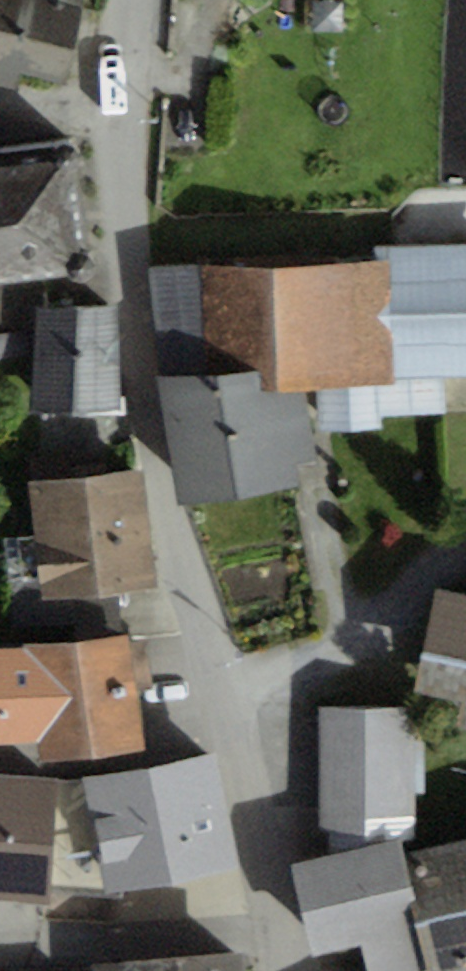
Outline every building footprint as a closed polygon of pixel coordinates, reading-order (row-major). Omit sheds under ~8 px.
[(13,99),(22,73),(52,83),(82,0),(0,0),(0,94),(13,99)] [(0,151),(0,282),(91,270),(75,142),(0,151)] [(377,262),(392,262),(391,377),(444,375),(465,375),(465,247),(377,248),(377,262)] [(377,262),(148,268),(160,378),(261,372),(262,391),(306,388),(317,385),(392,383),(391,377),(392,262),(377,262)] [(120,408),(118,306),(41,308),(34,410),(120,408)] [(314,457),(306,388),(262,391),(261,372),(160,378),(178,505),(307,485),(302,459),(314,457)] [(445,414),(444,375),(391,377),(392,383),(317,385),(319,431),(381,429),(380,416),(445,414)] [(158,591),(143,470),(29,484),(44,604),(158,591)] [(436,588),(413,692),(459,702),(454,726),(465,729),(465,594),(436,588)] [(131,637),(35,647),(40,741),(41,768),(144,755),(131,637)] [(0,649),(0,743),(40,741),(35,647),(0,649)] [(426,709),(320,709),(320,825),(416,825),(416,793),(426,793),(426,709)] [(82,780),(106,896),(245,866),(221,751),(82,780)] [(0,775),(0,845),(53,849),(58,779),(0,775)] [(292,866),(313,957),(361,946),(366,970),(423,970),(409,907),(415,906),(404,856),(401,841),(292,866)] [(404,856),(415,906),(409,907),(423,970),(465,970),(465,843),(404,856)] [(53,849),(0,845),(0,902),(49,906),(53,849)] [(97,962),(97,970),(248,970),(247,955),(97,962)]
